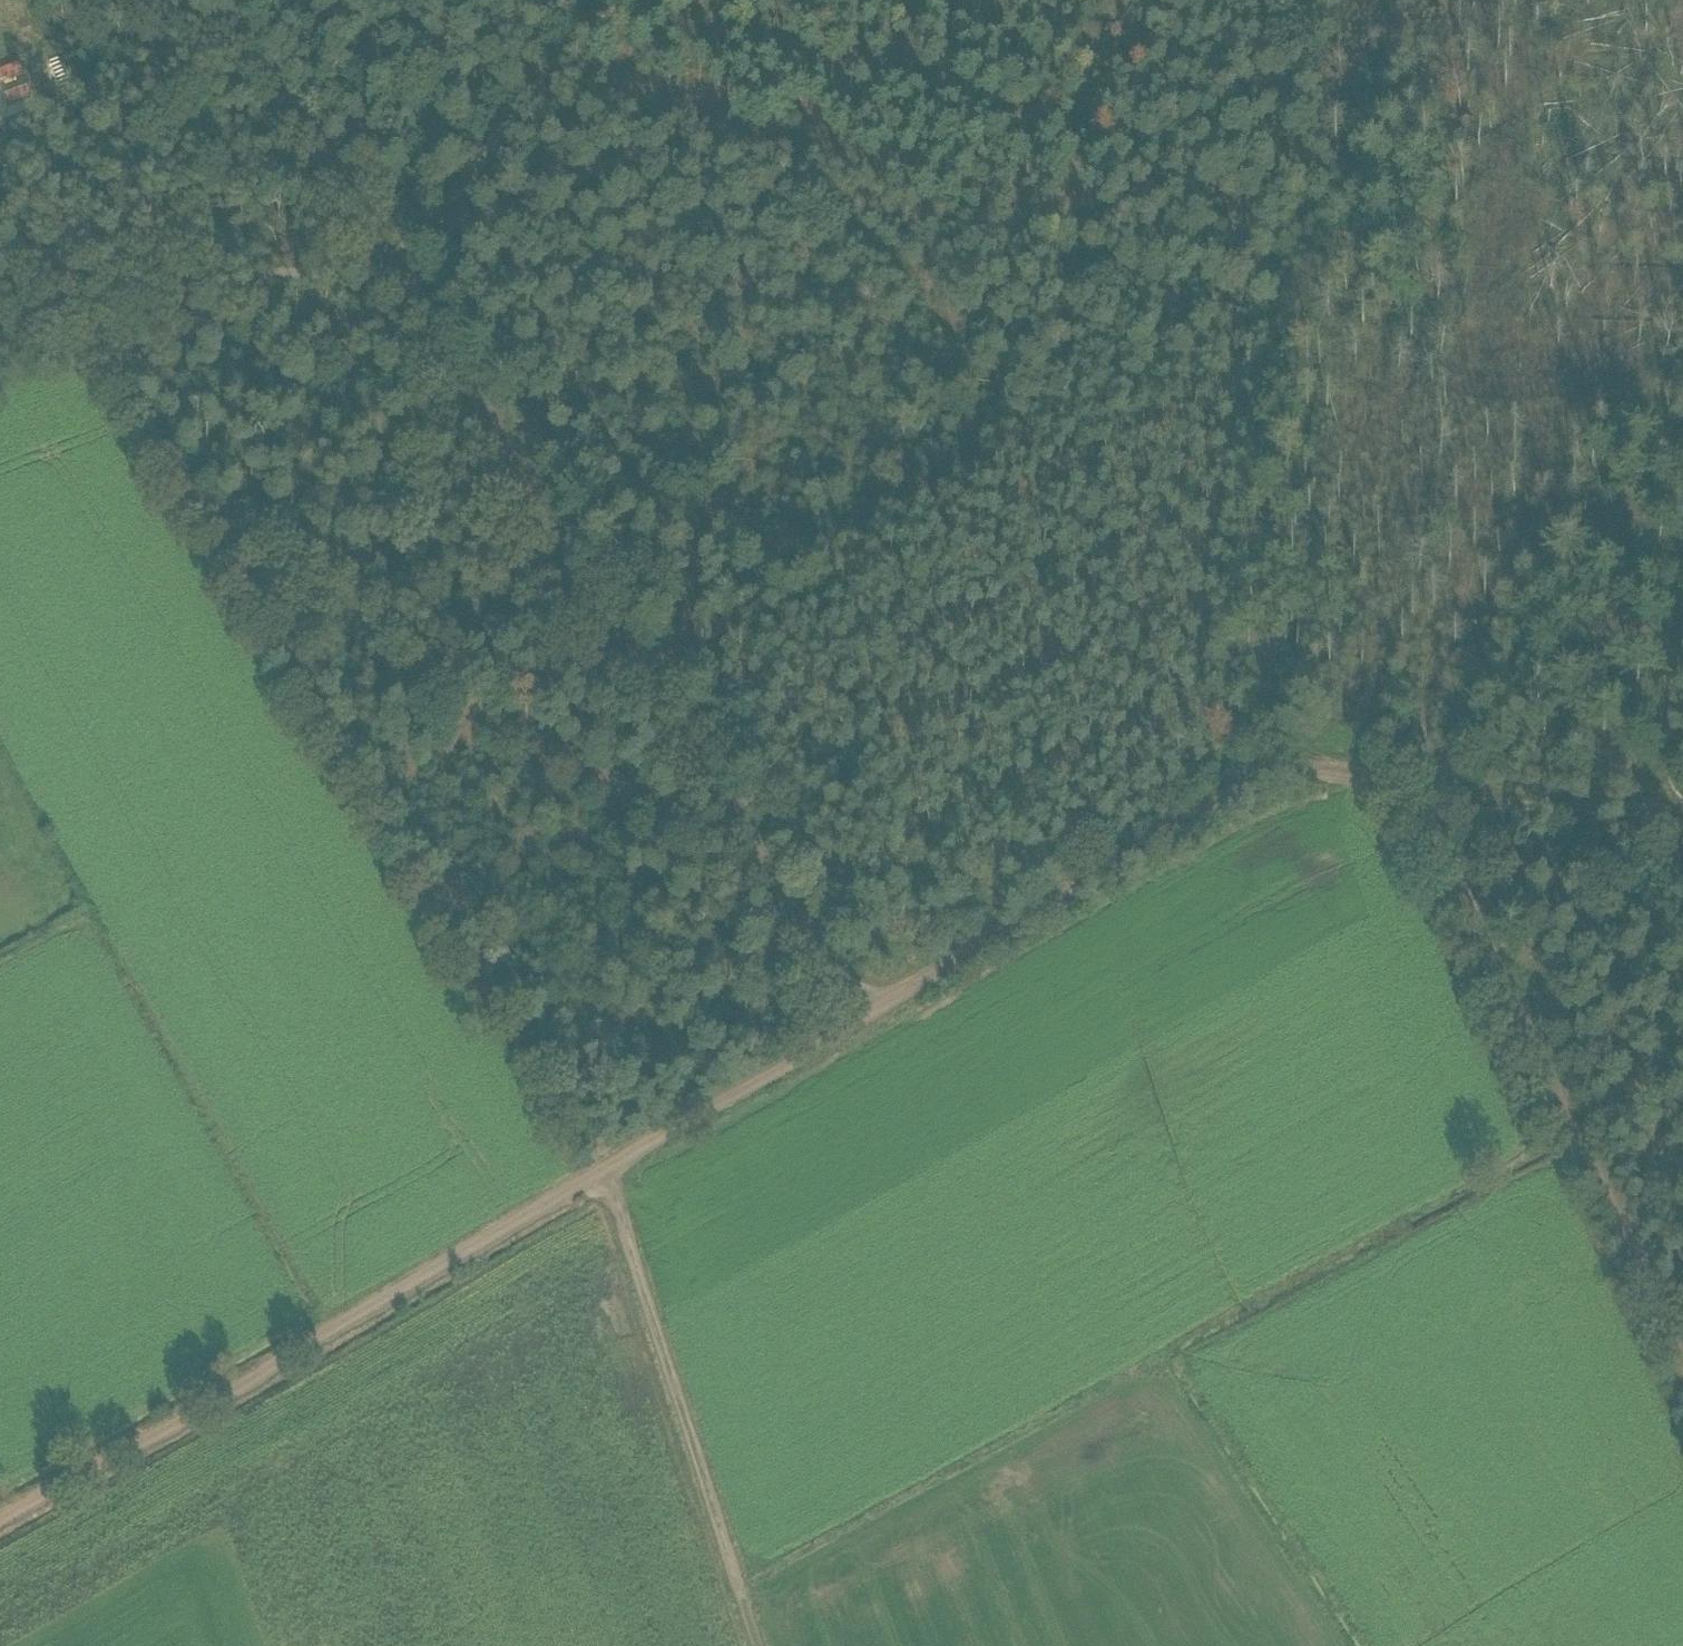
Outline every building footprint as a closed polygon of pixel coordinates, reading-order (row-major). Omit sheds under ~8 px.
[(0,72),(0,84),(24,75),(20,64),(0,72)] [(28,87),(4,97),(7,107),(32,97),(28,87)]
